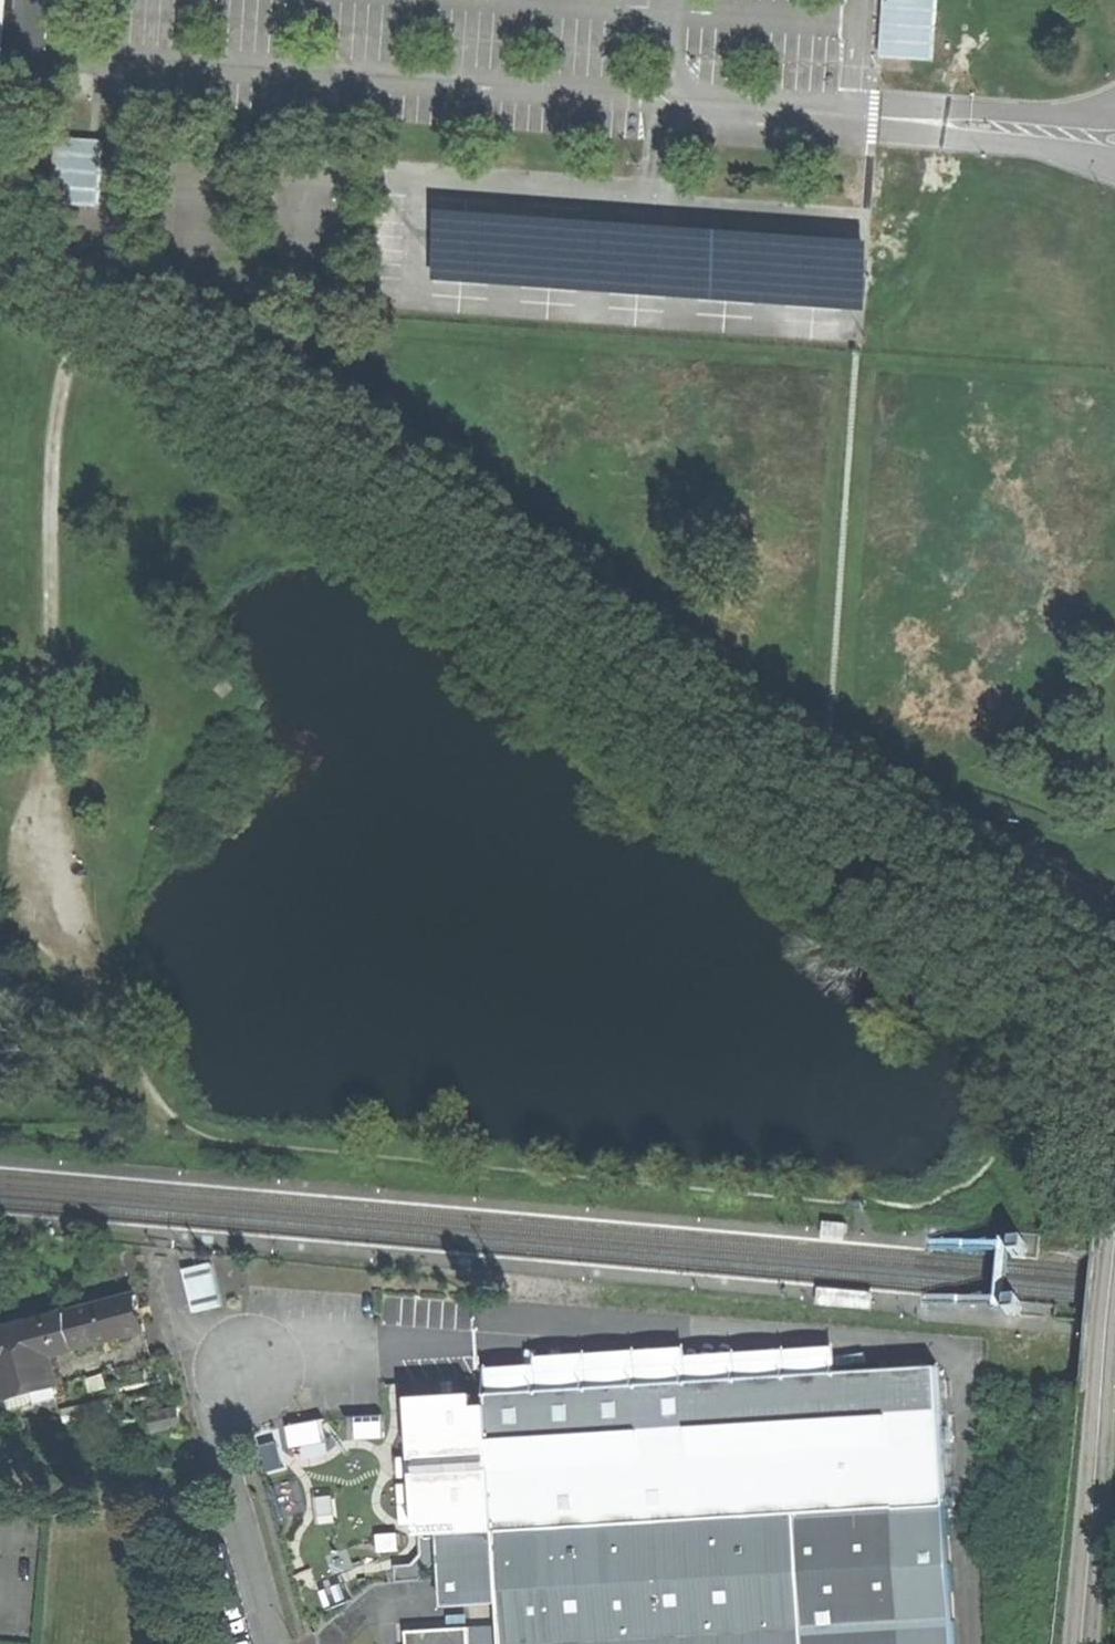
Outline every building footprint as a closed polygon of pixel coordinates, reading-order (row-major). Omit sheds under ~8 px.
[(16,0),(0,0),(0,71),(11,71),(16,0)] [(939,59),(944,0),(891,0),(886,54),(939,59)] [(851,1220),(828,1219),(827,1233),(851,1235),(851,1231),(851,1220)] [(876,1307),(878,1290),(823,1285),(821,1302),(876,1307)] [(130,1296),(62,1314),(71,1349),(141,1331),(130,1296)] [(62,1314),(11,1328),(21,1362),(34,1360),(45,1356),(71,1349),(62,1314)] [(0,1330),(0,1381),(4,1398),(41,1388),(34,1360),(21,1362),(11,1328),(0,1330)] [(34,1360),(41,1388),(53,1385),(45,1356),(34,1360)] [(413,1398),(418,1468),(424,1539),(442,1539),(505,1535),(509,1616),(509,1635),(510,1643),(955,1643),(938,1371),(413,1398)] [(173,1409),(145,1416),(148,1430),(177,1424),(173,1409)] [(505,1535),(442,1539),(444,1581),(448,1617),(509,1616),(505,1535)] [(475,1637),(476,1643),(510,1643),(509,1635),(475,1637)]
